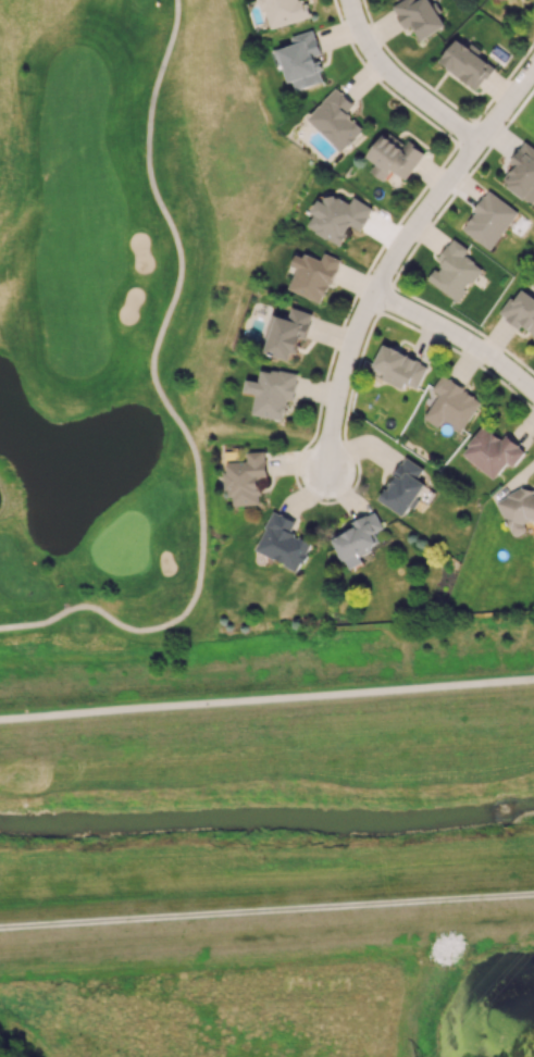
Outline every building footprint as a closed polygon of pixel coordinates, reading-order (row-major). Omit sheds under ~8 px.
[(269,28),(311,17),(306,0),(261,0),(269,28)] [(391,6),(405,29),(411,25),(420,41),(445,25),(430,0),(401,0),(391,6)] [(291,36),(293,45),(279,49),(292,92),(327,81),(311,30),(291,36)] [(495,63),(455,38),(439,64),(479,90),(495,63)] [(343,151),(364,129),(347,113),(354,105),(336,87),(307,119),(343,151)] [(368,157),(376,163),(370,171),(384,181),(392,170),(406,180),(425,152),(408,140),(405,144),(386,131),(368,157)] [(525,141),(509,162),(513,165),(502,181),(532,204),(533,202),(533,148),(525,141)] [(462,229),(491,250),(518,211),(489,191),(462,229)] [(373,207),(353,198),(350,204),(323,192),(307,228),(341,243),(349,225),(362,231),(373,207)] [(428,281),(458,301),(482,267),(464,255),(469,249),(452,238),(436,261),(439,263),(428,281)] [(339,258),(324,252),(321,260),(295,251),(291,265),(297,267),(289,290),(324,302),(339,258)] [(522,289),(515,300),(510,297),(499,313),(520,328),(522,326),(533,335),(533,297),(522,289)] [(297,362),(311,312),(291,306),(288,318),(272,313),(262,352),(297,362)] [(252,414),(283,420),(286,398),(293,399),(298,374),(261,367),(259,381),(247,379),(244,392),(256,394),(252,414)] [(481,399),(441,375),(433,390),(439,393),(424,418),(439,427),(442,421),(462,432),(481,399)] [(526,451),(506,434),(502,440),(485,426),(462,453),(494,479),(508,462),(513,466),(526,451)] [(267,477),(266,451),(247,451),(247,461),(225,462),(227,496),(234,496),(234,505),(260,504),(259,477),(267,477)] [(378,498),(406,517),(418,498),(417,497),(426,483),(418,478),(425,469),(406,456),(378,498)] [(516,537),(525,531),(527,522),(533,519),(533,520),(533,491),(533,490),(523,487),(496,502),(516,537)] [(256,552),(300,570),(312,542),(291,533),(296,521),(273,511),(256,552)] [(383,528),(375,511),(351,523),(352,525),(331,536),(348,570),(363,562),(359,554),(378,545),(373,533),(383,528)]
